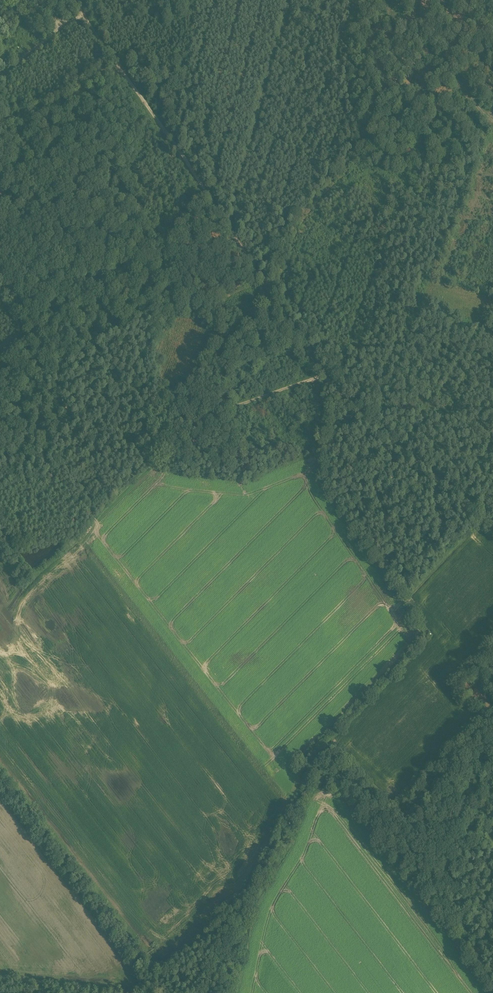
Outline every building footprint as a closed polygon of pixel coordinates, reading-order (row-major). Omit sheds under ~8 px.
[(409,119),(413,111),(406,108),(402,116),(409,119)]
